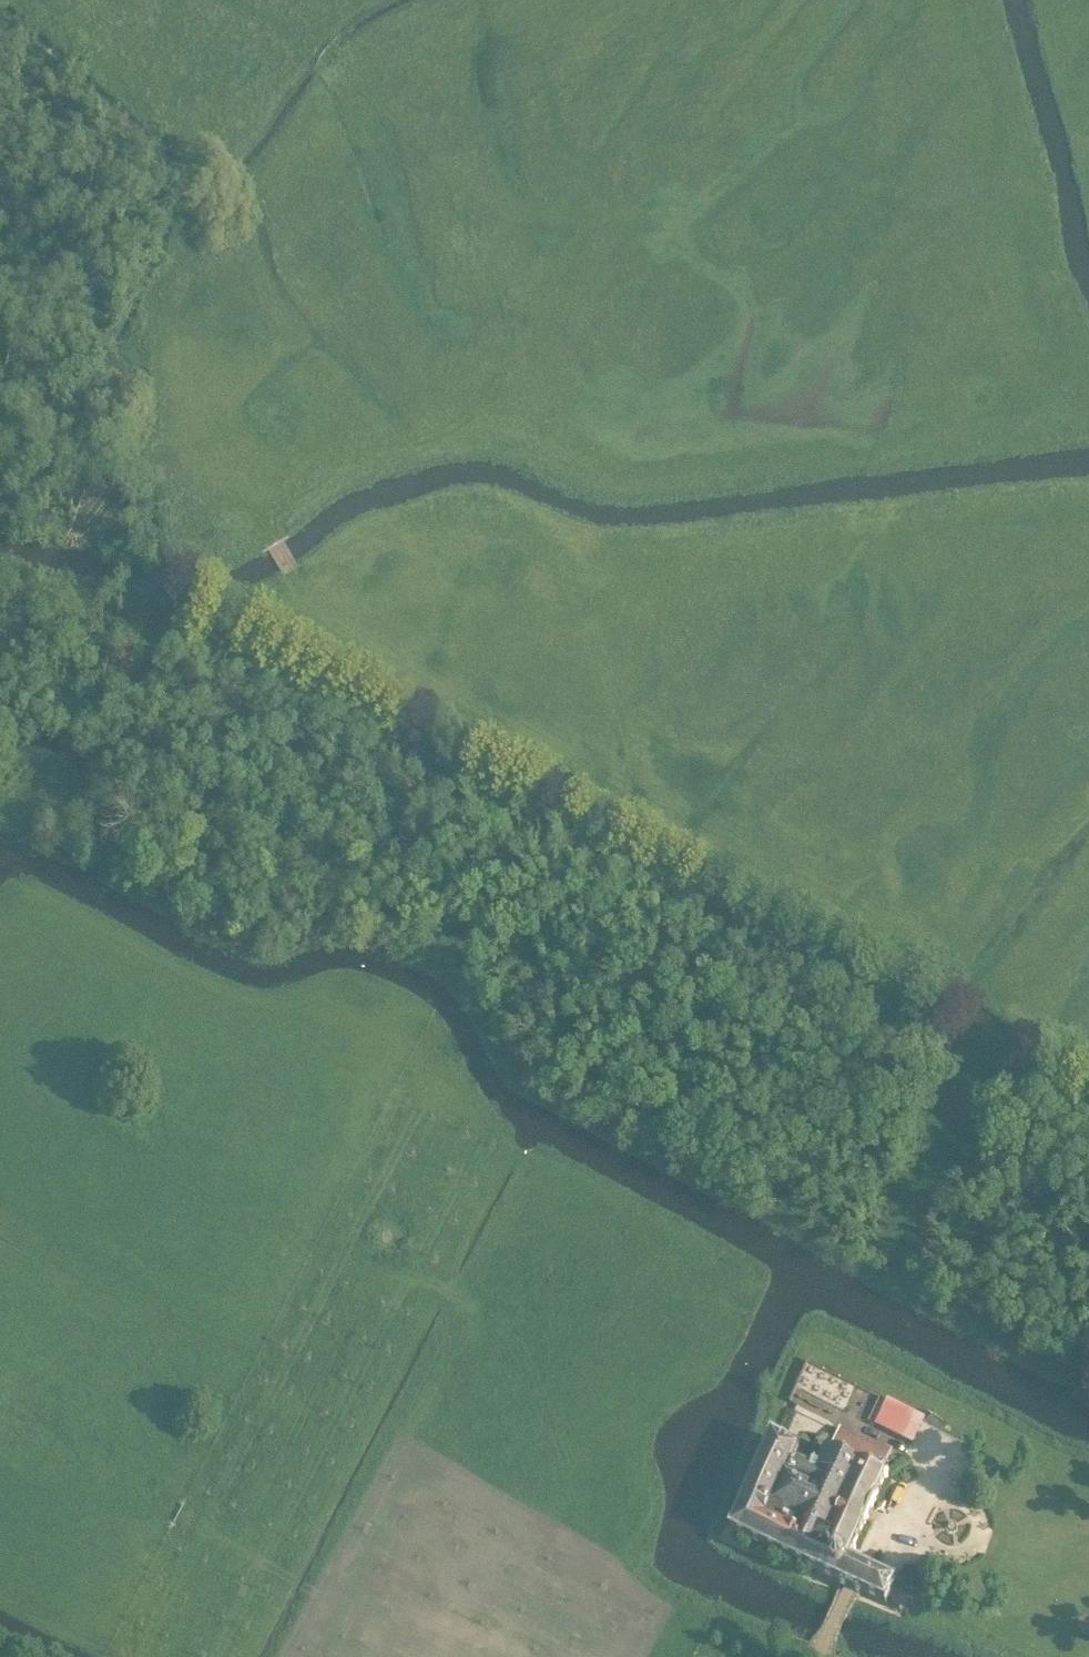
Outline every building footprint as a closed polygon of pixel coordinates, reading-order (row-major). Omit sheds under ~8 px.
[(887,1398),(878,1424),(916,1438),(926,1412),(887,1398)] [(853,1591),(886,1605),(897,1581),(865,1567),(852,1561),(859,1546),(857,1545),(886,1478),(888,1479),(891,1473),(884,1470),(892,1450),(840,1427),(829,1453),(824,1451),(817,1466),(812,1464),(810,1468),(796,1462),(802,1449),(771,1435),(729,1534),(764,1551),(815,1574),(853,1591)]
